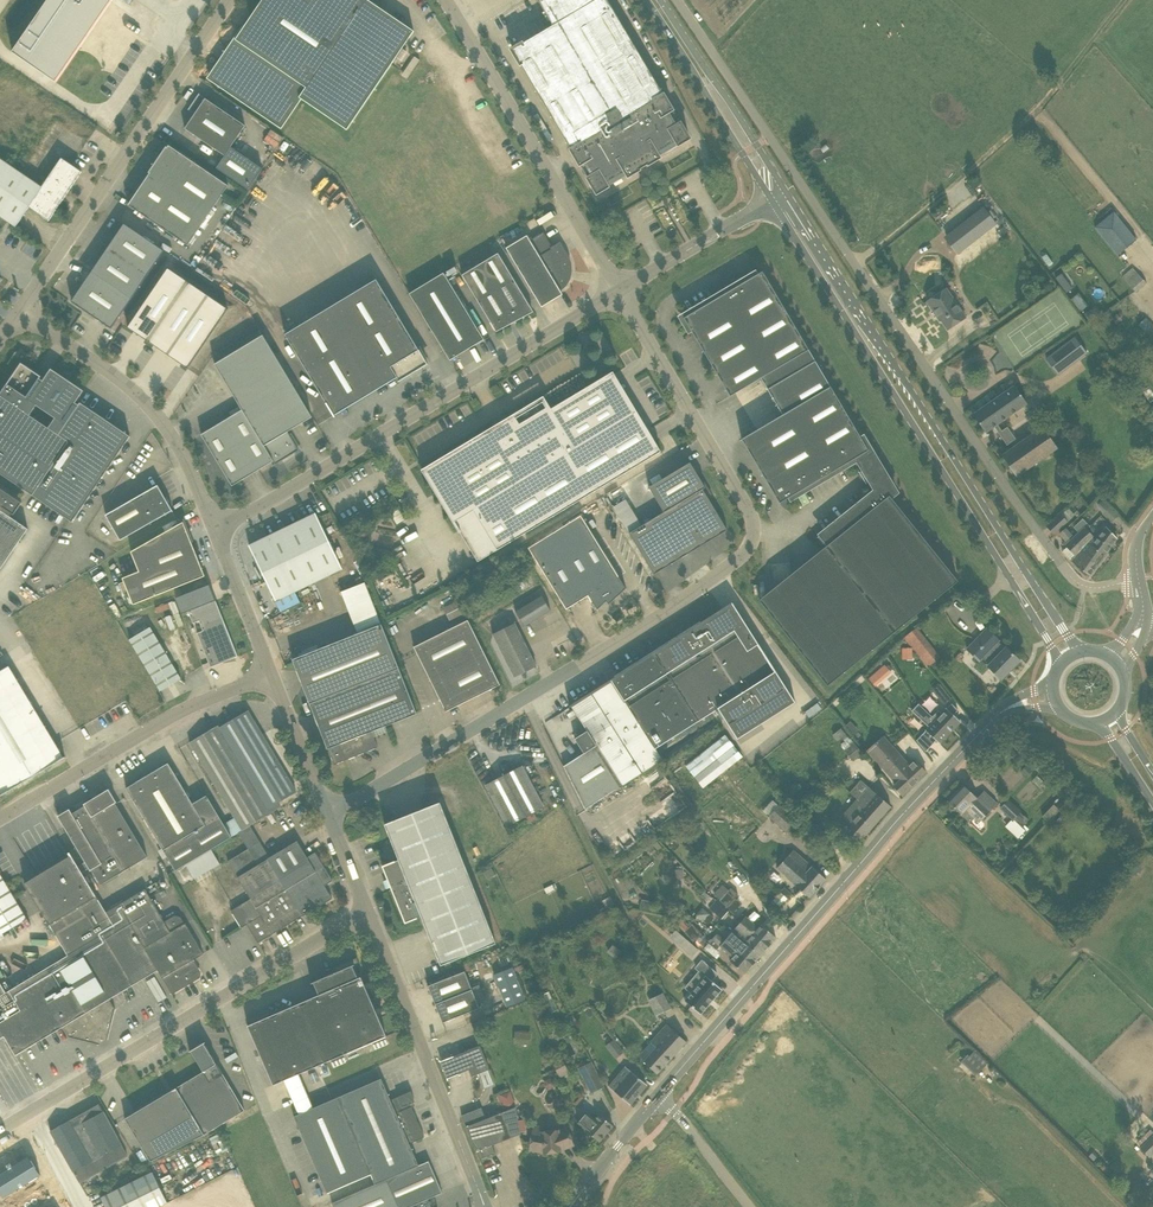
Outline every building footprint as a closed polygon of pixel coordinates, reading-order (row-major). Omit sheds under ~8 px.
[(13,52),(56,82),(112,0),(48,0),(13,52)] [(347,130),(414,31),(368,0),(263,0),(210,78),(282,127),(301,99),(347,130)] [(663,95),(607,0),(536,0),(551,27),(523,44),(512,50),(521,65),(571,149),(597,193),(628,175),(628,177),(640,170),(639,169),(648,163),(649,165),(659,157),(690,138),(663,95)] [(185,129),(225,155),(216,168),(248,189),(261,169),(230,148),(245,125),(199,94),(200,94),(199,93),(188,109),(189,110),(189,109),(195,113),(185,129)] [(534,116),(544,133),(548,131),(538,114),(534,116)] [(188,246),(228,186),(169,145),(168,148),(167,147),(167,146),(149,173),(150,173),(129,205),(188,246)] [(75,181),(82,172),(62,158),(42,187),(0,159),(0,216),(16,227),(29,207),(49,220),(75,181)] [(985,208),(947,237),(959,252),(997,223),(985,208)] [(1114,213),(1095,228),(1118,256),(1136,241),(1114,213)] [(148,274),(164,251),(124,224),(108,247),(148,274)] [(506,248),(542,307),(563,294),(560,290),(565,285),(569,278),(571,271),(570,264),(568,257),(560,244),(553,248),(544,232),(530,240),(527,235),(506,248)] [(132,298),(148,274),(108,247),(92,271),(132,298)] [(532,310),(514,278),(498,253),(462,275),(497,332),(507,326),(532,310)] [(1136,292),(1147,282),(1133,266),(1122,276),(1136,292)] [(168,355),(188,369),(229,308),(209,295),(189,282),(168,267),(127,328),(148,342),(168,355)] [(132,298),(92,271),(72,302),(111,329),(132,298)] [(755,273),(753,274),(685,314),(683,321),(689,331),(691,330),(730,396),(761,378),(772,396),(820,368),(763,271),(756,275),(755,273)] [(409,293),(450,360),(484,339),(444,273),(409,293)] [(326,403),(334,416),(335,417),(336,417),(335,415),(397,377),(399,381),(398,381),(399,382),(428,364),(419,350),(376,279),(285,334),(326,403)] [(948,329),(966,318),(955,301),(954,302),(945,289),(927,301),(940,321),(942,320),(948,329)] [(1093,317),(1088,311),(1084,314),(1088,320),(1093,317)] [(1152,330),(1152,325),(1146,317),(1138,325),(1148,335),(1152,330)] [(232,486),(273,461),(275,464),(273,465),(273,466),(299,450),(288,432),(312,417),(263,335),(215,364),(242,410),(201,434),(232,486)] [(1047,357),(1060,375),(1081,359),(1068,342),(1047,357)] [(129,435),(122,446),(104,434),(111,423),(80,402),(79,405),(76,403),(84,391),(51,369),(43,381),(40,378),(42,376),(22,363),(0,395),(0,473),(72,521),(130,436),(129,435)] [(861,438),(820,368),(772,396),(783,415),(742,439),(780,503),(790,497),(791,499),(857,460),(863,469),(859,472),(866,484),(870,481),(876,490),(820,534),(828,544),(759,600),(828,685),(958,581),(891,497),(897,492),(869,447),(864,437),(861,438)] [(425,471),(422,471),(460,532),(461,531),(456,520),(473,510),(497,550),(661,451),(660,449),(621,386),(622,386),(622,385),(607,393),(601,382),(614,374),(613,372),(551,409),(545,398),(543,399),(544,401),(513,419),(425,471)] [(1014,386),(974,414),(986,432),(994,426),(1006,445),(1015,439),(1007,427),(1001,431),(997,424),(1026,404),(1014,386)] [(1002,455),(1017,477),(1058,448),(1050,437),(1043,427),(1002,455)] [(642,525),(627,501),(614,508),(654,574),(728,530),(703,489),(705,487),(699,478),(690,462),(649,487),(664,512),(642,525)] [(158,485),(116,509),(106,515),(120,540),(172,511),(173,512),(173,511),(168,501),(168,502),(158,485)] [(1,569),(29,529),(12,517),(22,502),(0,487),(0,568),(1,569)] [(1112,522),(1119,515),(1103,499),(1097,505),(1104,512),(1103,513),(1112,522)] [(269,536),(296,591),(342,569),(316,513),(269,536)] [(1061,514),(1056,519),(1047,527),(1054,534),(1068,521),(1061,514)] [(627,589),(621,579),(582,515),(529,548),(566,609),(589,595),(598,611),(599,610),(598,609),(612,596),(614,599),(626,590),(627,589)] [(1073,527),(1079,533),(1071,540),(1081,550),(1089,556),(1087,558),(1097,566),(1104,555),(1091,546),(1088,542),(1092,538),(1094,536),(1087,529),(1090,526),(1083,518),(1073,527)] [(205,576),(183,522),(131,551),(139,571),(123,578),(133,604),(205,576)] [(1097,530),(1093,526),(1088,530),(1093,534),(1097,530)] [(1104,555),(1117,538),(1106,527),(1095,541),(1092,538),(1088,542),(1091,546),(1104,555)] [(1060,533),(1066,540),(1071,535),(1066,529),(1060,533)] [(300,602),(295,592),(296,591),(269,536),(249,545),(271,590),(281,612),(300,602)] [(1090,576),(1097,566),(1087,558),(1089,556),(1081,550),(1071,540),(1065,545),(1067,548),(1063,552),(1071,560),(1077,567),(1090,576)] [(530,572),(525,576),(531,586),(537,582),(530,572)] [(382,624),(381,624),(365,582),(341,592),(358,633),(292,659),(328,749),(334,765),(378,747),(372,732),(417,714),(382,624)] [(516,611),(525,626),(551,610),(542,595),(516,611)] [(216,600),(188,611),(193,623),(199,620),(203,630),(197,633),(211,667),(238,656),(216,600)] [(597,745),(564,766),(585,809),(663,760),(656,749),(718,709),(738,739),(795,700),(732,602),(617,675),(569,706),(570,707),(572,706),(597,745)] [(414,647),(446,711),(500,684),(468,620),(414,647)] [(493,634),(515,677),(537,666),(515,623),(493,634)] [(130,639),(161,690),(181,678),(151,627),(130,639)] [(917,627),(904,637),(927,667),(940,657),(917,627)] [(988,666),(1001,679),(1020,660),(1006,647),(1005,648),(998,641),(999,640),(987,629),(976,641),(981,645),(979,647),(981,648),(982,647),(987,651),(981,657),(989,665),(988,666)] [(912,648),(902,648),(903,659),(912,659),(912,648)] [(884,663),(868,678),(876,686),(892,671),(884,663)] [(65,756),(64,757),(9,666),(0,671),(0,789),(3,794),(1,795),(66,757),(65,756)] [(940,683),(932,689),(944,704),(951,698),(940,683)] [(919,704),(950,733),(961,721),(954,715),(960,709),(953,702),(942,713),(939,710),(933,717),(919,704)] [(950,733),(919,704),(912,711),(929,727),(922,735),(933,745),(937,740),(940,744),(950,733)] [(251,824),(281,807),(278,803),(297,792),(248,710),(219,727),(216,727),(199,736),(251,824)] [(850,729),(855,726),(850,721),(846,724),(850,729)] [(837,741),(846,734),(842,728),(833,735),(837,741)] [(743,757),(725,733),(723,731),(683,762),(703,788),(743,757)] [(903,795),(926,773),(915,760),(910,764),(884,735),(866,751),(895,783),(893,785),(903,795)] [(251,824),(199,736),(190,742),(234,817),(242,829),(251,824)] [(849,739),(845,742),(841,745),(853,761),(863,754),(857,746),(852,740),(850,738),(849,739)] [(1019,755),(1014,750),(1010,754),(1015,759),(1019,755)] [(1029,762),(1021,770),(1027,777),(1032,771),(1030,769),(1033,766),(1029,762)] [(126,788),(176,870),(186,863),(195,878),(219,864),(210,849),(230,836),(223,824),(207,795),(193,803),(168,763),(145,777),(142,776),(139,777),(139,781),(126,788)] [(508,827),(509,826),(512,831),(537,818),(535,813),(543,808),(522,765),(486,784),(508,827)] [(891,806),(861,779),(850,792),(865,806),(880,819),(891,806)] [(977,798),(964,785),(948,801),(970,823),(976,816),(981,820),(998,803),(984,790),(977,798)] [(803,796),(806,800),(817,791),(813,787),(803,796)] [(117,802),(109,789),(84,804),(124,870),(148,856),(116,803),(117,802)] [(1021,812),(1022,811),(1009,799),(1000,808),(1013,820),(1014,819),(1020,825),(1027,817),(1021,812)] [(382,866),(392,889),(405,923),(422,917),(441,965),(496,943),(440,802),(385,824),(399,859),(382,866)] [(785,831),(796,819),(778,803),(768,815),(785,831)] [(70,809),(58,816),(91,870),(93,869),(102,884),(124,870),(84,804),(85,806),(72,813),(70,809)] [(837,822),(859,842),(880,819),(865,806),(855,818),(847,811),(837,822)] [(234,817),(223,824),(230,836),(242,829),(234,817)] [(697,830),(697,832),(705,830),(704,823),(696,824),(696,826),(695,826),(695,831),(697,830)] [(822,827),(815,836),(823,843),(831,835),(822,827)] [(307,857),(297,841),(269,857),(288,888),(324,866),(316,852),(307,857)] [(269,857),(268,858),(259,842),(228,861),(251,898),(231,910),(241,927),(247,924),(248,924),(261,916),(256,906),(288,888),(269,857)] [(774,913),(786,924),(788,921),(809,897),(810,898),(826,879),(818,871),(793,849),(776,867),(800,889),(794,896),(791,894),(792,893),(784,887),(768,904),(775,911),(774,913)] [(131,987),(158,970),(161,968),(148,945),(124,902),(107,912),(72,852),(71,853),(73,856),(27,883),(70,956),(7,992),(0,981),(0,1039),(4,1037),(16,1056),(63,1027),(69,1037),(100,1044),(107,1039),(108,1039),(116,1008),(110,999),(131,987)] [(333,881),(324,866),(288,888),(304,915),(332,898),(325,885),(333,881)] [(675,869),(675,878),(683,878),(683,869),(682,869),(682,866),(677,866),(677,869),(675,869)] [(0,874),(0,936),(27,920),(0,874)] [(720,900),(719,900),(726,907),(738,894),(731,887),(729,889),(720,900)] [(258,943),(272,934),(303,916),(304,915),(288,888),(256,906),(261,916),(248,924),(258,943)] [(201,973),(201,972),(193,960),(203,954),(185,923),(181,916),(175,915),(164,921),(145,889),(124,902),(148,945),(161,968),(158,970),(172,994),(200,978),(201,977),(201,976),(201,975),(201,974),(201,973)] [(726,907),(719,900),(718,902),(717,900),(710,908),(722,919),(729,911),(725,908),(726,907)] [(714,917),(710,914),(703,907),(696,915),(707,925),(714,917)] [(741,921),(768,946),(776,937),(761,924),(759,927),(753,922),(746,915),(741,921)] [(702,933),(692,923),(689,927),(678,916),(674,920),(694,941),(702,933)] [(732,931),(760,956),(768,946),(741,921),(732,931)] [(717,933),(752,964),(760,956),(732,931),(728,937),(720,930),(717,933)] [(702,933),(694,941),(701,948),(708,941),(702,933)] [(732,957),(730,960),(745,973),(752,964),(717,933),(711,939),(732,957)] [(683,936),(682,937),(677,943),(692,956),(697,951),(698,949),(683,936)] [(706,976),(685,1000),(700,1014),(722,989),(712,980),(717,974),(702,960),(696,968),(706,976)] [(516,973),(525,969),(523,964),(514,968),(516,973)] [(248,1025),(273,1085),(284,1080),(299,1074),(387,1036),(361,977),(358,978),(354,968),(337,975),(336,972),(317,980),(311,983),(312,984),(314,983),(319,995),(248,1025)] [(436,1004),(472,989),(465,971),(428,985),(436,1004)] [(436,1004),(443,1022),(480,1008),(472,989),(436,1004)] [(686,1041),(667,1024),(651,1042),(638,1056),(657,1073),(686,1041)] [(515,1031),(514,1044),(531,1044),(532,1032),(515,1031)] [(606,1046),(611,1052),(613,1051),(617,1056),(623,1051),(614,1040),(606,1046)] [(125,1117),(131,1128),(150,1160),(203,1134),(244,1109),(217,1063),(204,1041),(190,1049),(203,1070),(125,1117)] [(480,1046),(462,1053),(464,1056),(469,1069),(470,1073),(472,1076),(490,1069),(480,1046)] [(962,1060),(977,1073),(988,1061),(973,1048),(962,1060)] [(470,1073),(464,1056),(443,1064),(450,1081),(470,1073)] [(567,1070),(562,1059),(553,1064),(559,1075),(567,1070)] [(591,1061),(586,1064),(579,1068),(591,1093),(604,1086),(591,1061)] [(625,1066),(608,1086),(630,1105),(647,1084),(625,1066)] [(313,1084),(320,1081),(316,1071),(309,1074),(313,1084)] [(299,1114),(313,1108),(299,1074),(284,1080),(299,1114)] [(419,1165),(410,1143),(425,1137),(410,1103),(415,1101),(411,1091),(391,1100),(381,1078),(313,1108),(299,1114),(294,1116),(327,1193),(371,1174),(375,1184),(376,1184),(419,1165)] [(506,1110),(516,1106),(510,1090),(496,1096),(499,1104),(500,1104),(502,1109),(505,1108),(506,1110)] [(99,1103),(75,1117),(104,1169),(127,1156),(121,1145),(123,1144),(104,1111),(103,1111),(99,1103)] [(486,1118),(482,1107),(462,1115),(480,1159),(495,1153),(492,1145),(511,1137),(501,1112),(486,1118)] [(511,1137),(521,1134),(515,1107),(501,1112),(511,1137)] [(585,1129),(599,1141),(613,1125),(599,1113),(595,1119),(587,1112),(578,1123),(585,1129)] [(50,1131),(74,1172),(80,1182),(104,1169),(75,1117),(50,1131)] [(565,1148),(574,1145),(565,1128),(555,1132),(555,1130),(541,1132),(542,1134),(532,1132),(530,1150),(544,1152),(544,1153),(561,1151),(560,1146),(564,1145),(565,1148)] [(1152,1135),(1140,1147),(1150,1157),(1152,1154),(1152,1135)] [(2,1197),(40,1174),(28,1155),(0,1172),(0,1193),(2,1197)] [(428,1198),(442,1192),(429,1161),(419,1165),(376,1184),(375,1184),(332,1203),(334,1206),(432,1206),(428,1198)] [(101,1197),(106,1206),(158,1206),(167,1202),(152,1172),(101,1197)]
